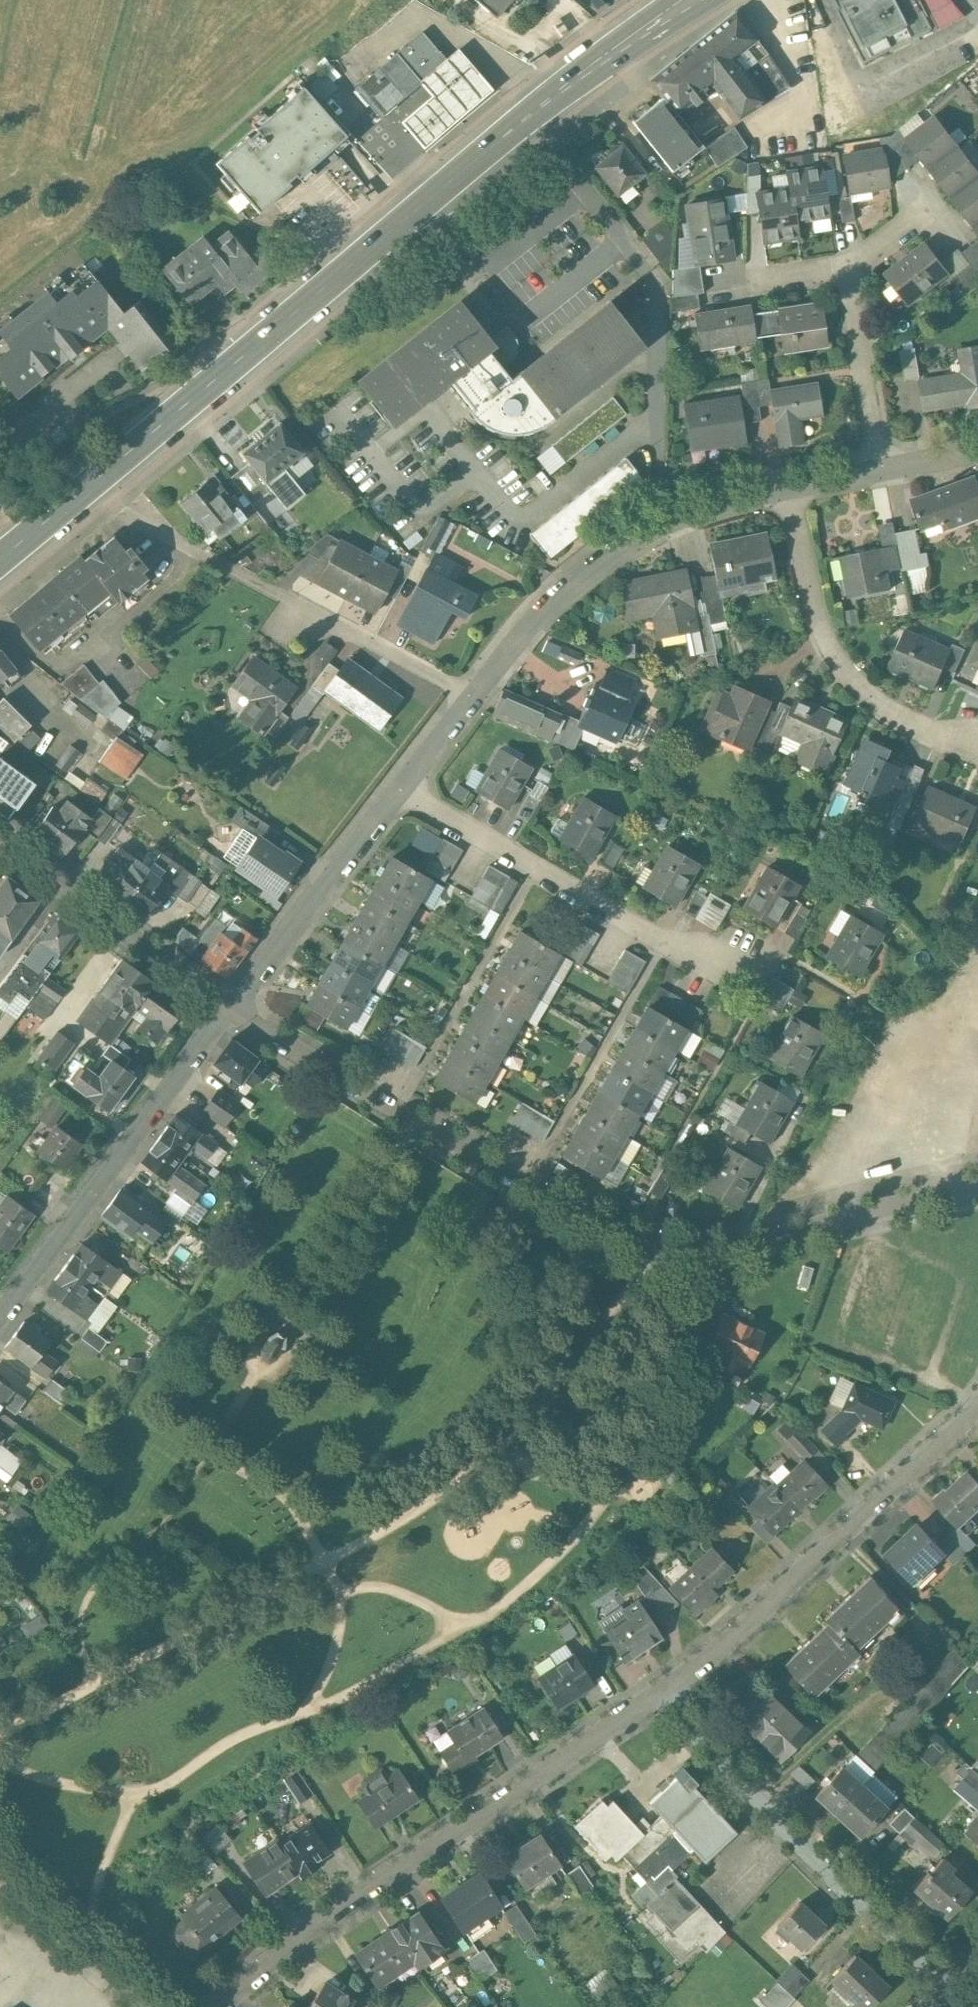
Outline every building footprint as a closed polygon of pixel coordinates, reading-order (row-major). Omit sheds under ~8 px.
[(493,18),(509,0),(474,0),(493,18)] [(591,4),(592,3),(598,9),(606,0),(586,0),(591,4)] [(843,0),(862,39),(856,42),(865,61),(933,27),(919,0),(843,0)] [(735,12),(686,52),(715,90),(739,120),(789,90),(792,88),(767,51),(735,12)] [(448,61),(422,31),(422,32),(397,54),(422,84),(448,61)] [(461,51),(448,61),(422,84),(432,97),(403,123),(424,148),(492,89),(461,51)] [(686,52),(651,80),(664,97),(677,114),(692,102),(695,106),(715,90),(686,52)] [(422,84),(397,54),(371,75),(397,105),(422,84)] [(960,79),(975,98),(977,96),(977,64),(960,79)] [(338,87),(325,72),(309,86),(323,101),(338,87)] [(371,75),(355,89),(354,89),(380,120),(397,105),(371,75)] [(303,88),(216,164),(259,213),(346,136),(303,88)] [(677,114),(664,97),(633,122),(673,172),(704,147),(677,114)] [(958,146),(936,117),(907,139),(922,158),(930,168),(958,146)] [(734,127),(704,147),(717,167),(747,147),(734,127)] [(922,158),(907,139),(897,147),(907,169),(922,158)] [(643,173),(622,147),(621,148),(618,147),(615,146),(613,147),(610,149),(609,151),(609,154),(610,157),(597,167),(617,193),(643,173)] [(930,168),(952,198),(977,178),(977,172),(958,146),(930,168)] [(897,147),(884,157),(888,183),(907,169),(897,147)] [(883,150),(843,156),(849,192),(889,185),(888,183),(884,157),(883,150)] [(821,168),(787,173),(789,189),(790,189),(795,221),(829,215),(821,168)] [(760,175),(747,177),(747,190),(760,188),(760,175)] [(952,198),(975,227),(977,224),(977,178),(952,198)] [(760,188),(747,190),(747,214),(758,212),(759,194),(760,194),(760,188)] [(760,194),(759,194),(758,212),(763,242),(798,236),(795,221),(790,189),(789,189),(760,194)] [(851,196),(838,198),(842,223),(855,220),(851,196)] [(719,199),(686,204),(696,265),(731,259),(727,233),(724,233),(719,199)] [(228,234),(210,249),(201,239),(162,271),(187,301),(212,281),(220,291),(231,281),(241,293),(262,275),(247,257),(228,234)] [(962,253),(970,263),(977,272),(977,271),(977,241),(962,253)] [(926,244),(886,275),(908,303),(948,273),(926,244)] [(273,266),(258,248),(247,257),(262,275),(273,266)] [(0,307),(0,332),(13,322),(13,321),(48,293),(49,294),(64,281),(68,287),(89,270),(72,250),(0,307)] [(952,278),(966,295),(977,286),(977,273),(977,272),(970,263),(952,278)] [(133,270),(104,267),(93,275),(123,313),(137,302),(138,302),(151,292),(133,270)] [(13,321),(13,322),(0,332),(0,334),(3,338),(0,340),(0,377),(15,396),(67,355),(69,358),(81,349),(81,348),(109,326),(108,324),(123,313),(93,275),(89,270),(68,287),(64,281),(49,294),(48,293),(13,321)] [(694,281),(672,285),(672,298),(696,294),(694,281)] [(696,294),(672,298),(672,313),(698,309),(696,294)] [(138,302),(137,302),(123,313),(108,324),(109,326),(143,369),(172,346),(138,302)] [(820,302),(787,307),(787,309),(764,312),(768,335),(780,333),(784,354),(820,348),(817,328),(824,327),(820,302)] [(607,304),(522,372),(521,370),(514,376),(505,364),(508,361),(509,361),(514,356),(516,348),(515,341),(512,334),(511,334),(508,330),(489,344),(458,305),(361,381),(394,422),(414,406),(448,379),(474,411),(475,413),(489,423),(506,429),(507,429),(524,428),(526,428),(540,422),(543,420),(553,412),(554,412),(639,344),(607,304)] [(750,305),(693,314),(698,347),(734,341),(734,344),(756,341),(756,337),(752,314),(750,305)] [(764,312),(752,314),(756,337),(768,335),(764,312)] [(965,352),(969,375),(920,383),(925,411),(963,405),(962,402),(968,401),(969,408),(977,407),(977,349),(965,352)] [(915,350),(901,352),(906,381),(920,378),(915,350)] [(770,390),(769,390),(771,404),(772,409),(774,422),(775,422),(779,448),(803,444),(799,418),(821,415),(816,382),(770,390)] [(759,408),(746,410),(743,394),(738,395),(743,424),(761,421),(760,411),(759,408)] [(738,395),(683,404),(683,405),(690,446),(719,442),(720,447),(746,443),(743,424),(738,395)] [(613,397),(553,445),(566,462),(627,414),(613,397)] [(305,452),(281,422),(243,453),(252,464),(273,490),(296,472),(290,464),(305,452)] [(626,458),(529,534),(549,558),(645,482),(626,458)] [(273,490),(252,464),(232,478),(254,505),(273,490)] [(974,476),(974,478),(958,483),(970,521),(977,518),(977,475),(974,476)] [(209,479),(182,501),(206,532),(238,506),(220,484),(216,487),(209,479)] [(958,483),(942,489),(915,499),(925,528),(943,522),(945,530),(970,521),(958,483)] [(439,517),(425,544),(424,544),(420,552),(433,559),(436,552),(437,551),(439,552),(454,524),(439,517)] [(768,533),(729,541),(731,548),(711,552),(716,578),(719,588),(720,588),(745,583),(747,592),(766,588),(763,574),(770,572),(765,551),(771,550),(768,533)] [(327,534),(305,551),(319,559),(330,550),(334,552),(335,552),(341,541),(327,534)] [(131,548),(129,548),(125,551),(114,537),(85,561),(80,555),(54,577),(84,614),(110,592),(118,602),(147,578),(136,564),(138,561),(139,558),(131,548)] [(369,555),(341,541),(335,552),(334,552),(318,583),(346,598),(369,555)] [(881,548),(839,556),(846,597),(888,589),(885,570),(881,548)] [(433,559),(427,569),(426,568),(419,583),(396,624),(433,644),(451,611),(465,618),(477,595),(442,576),(447,574),(454,561),(436,552),(433,559)] [(420,552),(407,577),(419,583),(426,568),(427,569),(433,559),(420,552)] [(397,570),(369,555),(346,598),(374,613),(397,570)] [(686,570),(621,583),(628,619),(656,613),(661,637),(685,632),(690,655),(702,653),(697,630),(698,630),(695,616),(686,570)] [(84,614),(54,577),(26,600),(26,599),(9,614),(39,650),(84,614)] [(719,588),(716,578),(701,581),(708,614),(710,624),(726,621),(720,588),(719,588)] [(708,614),(695,616),(698,630),(697,630),(702,653),(702,656),(716,653),(710,624),(708,614)] [(933,647),(903,634),(889,666),(935,687),(945,666),(952,649),(951,648),(935,641),(933,647)] [(579,661),(582,649),(548,640),(545,651),(579,661)] [(967,649),(954,643),(951,648),(952,649),(945,666),(957,671),(967,649)] [(0,659),(0,681),(3,679),(7,684),(17,676),(13,670),(16,669),(5,655),(0,659)] [(329,663),(317,655),(316,671),(320,674),(329,663)] [(403,696),(349,657),(339,671),(324,691),(378,730),(403,696)] [(295,689),(253,658),(234,684),(254,699),(240,718),(261,734),(264,731),(279,710),(295,689)] [(320,674),(311,687),(322,694),(324,691),(339,671),(329,663),(320,674)] [(99,682),(84,664),(61,683),(80,699),(81,698),(100,683),(99,682)] [(632,679),(607,669),(600,685),(624,696),(632,679)] [(121,702),(103,679),(99,682),(100,683),(81,698),(90,707),(103,716),(121,702)] [(600,685),(595,683),(593,688),(592,688),(590,694),(588,698),(586,697),(582,705),(585,706),(577,723),(571,721),(569,725),(560,744),(574,750),(579,737),(596,745),(602,731),(618,738),(621,733),(635,701),(624,696),(600,685)] [(322,694),(311,687),(297,707),(307,715),(322,694)] [(753,695),(736,687),(732,697),(724,694),(715,715),(710,713),(703,728),(747,749),(750,743),(766,707),(751,700),(753,695)] [(560,716),(503,691),(493,714),(550,739),(560,716)] [(3,697),(0,700),(0,725),(15,740),(30,724),(3,697)] [(845,723),(795,700),(791,708),(780,732),(804,742),(795,762),(822,774),(845,723)] [(307,715),(297,707),(289,717),(290,717),(289,717),(300,725),(307,715)] [(766,707),(750,743),(759,748),(760,746),(770,726),(776,712),(766,707)] [(279,710),(264,731),(274,737),(289,717),(279,710)] [(313,733),(302,725),(288,744),(299,751),(313,733)] [(143,754),(116,736),(99,761),(125,779),(143,754)] [(889,750),(863,738),(842,785),(860,793),(862,789),(868,792),(863,803),(889,814),(893,805),(900,789),(903,791),(913,768),(886,757),(889,750)] [(532,766),(501,748),(476,791),(507,809),(532,766)] [(0,759),(0,810),(9,816),(32,781),(0,759)] [(287,767),(277,760),(263,781),(272,788),(287,767)] [(903,791),(900,789),(893,805),(906,811),(925,770),(914,765),(913,768),(903,791)] [(108,791),(88,778),(81,788),(100,802),(108,791)] [(976,808),(931,788),(914,824),(959,844),(976,808)] [(540,801),(530,795),(519,815),(529,821),(540,801)] [(617,815),(586,797),(562,840),(592,858),(617,815)] [(84,829),(53,806),(35,830),(67,853),(84,829)] [(84,829),(96,839),(109,822),(112,817),(100,808),(84,829)] [(280,833),(252,814),(242,829),(257,839),(257,838),(271,848),(280,833)] [(109,822),(96,839),(105,845),(118,828),(109,822)] [(271,848),(257,838),(257,839),(242,829),(233,843),(247,853),(238,867),(277,894),(297,863),(285,854),(283,856),(271,848)] [(464,850),(443,838),(437,848),(457,860),(464,850)] [(613,843),(601,864),(612,870),(624,849),(613,843)] [(699,864),(668,846),(644,889),(674,906),(699,864)] [(457,860),(437,848),(431,859),(451,871),(457,860)] [(148,870),(119,849),(95,883),(123,904),(148,870)] [(192,873),(161,852),(148,870),(168,884),(167,886),(177,894),(192,873)] [(431,878),(392,856),(380,878),(418,900),(431,878)] [(451,871),(431,859),(424,869),(445,881),(451,871)] [(510,877),(490,865),(483,875),(504,887),(510,877)] [(799,885),(767,867),(743,909),(775,927),(799,885)] [(168,884),(148,870),(123,904),(143,918),(167,886),(168,884)] [(192,873),(177,894),(187,901),(200,882),(201,881),(199,879),(200,879),(192,873)] [(504,887),(483,875),(477,886),(498,898),(504,887)] [(0,886),(0,955),(39,900),(7,876),(0,886)] [(418,900),(380,878),(368,899),(406,921),(418,900)] [(200,882),(187,901),(197,908),(210,889),(200,882)] [(498,898),(477,886),(471,897),(492,909),(498,898)] [(706,898),(695,892),(683,913),(694,919),(706,898)] [(406,921),(368,899),(355,920),(394,942),(406,921)] [(56,911),(0,987),(0,997),(9,1004),(10,1004),(18,992),(30,1000),(39,988),(47,978),(51,972),(43,966),(52,953),(60,959),(81,931),(64,918),(65,917),(56,911)] [(796,912),(784,933),(795,939),(807,918),(796,912)] [(882,934),(851,916),(827,958),(858,976),(882,934)] [(216,919),(200,940),(210,947),(221,932),(222,932),(226,926),(216,919)] [(394,942),(355,920),(343,941),(381,964),(394,942)] [(599,934),(579,922),(573,933),(593,945),(599,934)] [(222,932),(221,932),(210,947),(201,960),(226,978),(256,937),(243,928),(233,941),(222,932)] [(559,953),(521,931),(508,952),(547,974),(559,953)] [(593,945),(573,933),(567,943),(587,955),(593,945)] [(381,964),(343,941),(331,963),(369,985),(381,964)] [(587,955),(567,943),(560,954),(581,966),(587,955)] [(646,961),(626,949),(619,960),(640,972),(646,961)] [(547,974),(508,952),(496,974),(534,996),(547,974)] [(153,981),(123,959),(79,1021),(110,1043),(136,1007),(135,1006),(153,981)] [(640,972),(619,960),(613,970),(634,982),(640,972)] [(369,985),(331,963),(318,984),(357,1006),(369,985)] [(634,982),(613,970),(607,981),(628,993),(634,982)] [(534,996),(496,974),(484,995),(522,1017),(534,996)] [(794,989),(774,977),(767,988),(788,1000),(794,989)] [(66,991),(47,978),(39,988),(57,1001),(58,1001),(66,991)] [(185,1004),(153,981),(135,1006),(136,1007),(148,1015),(167,1029),(185,1004)] [(357,1006),(318,984),(306,1005),(345,1027),(357,1006)] [(57,1001),(39,988),(26,1007),(45,1019),(57,1001)] [(788,1000),(767,988),(761,998),(782,1010),(788,1000)] [(670,991),(658,1012),(670,1019),(682,998),(670,991)] [(18,992),(10,1004),(9,1004),(6,1009),(17,1017),(30,1000),(18,992)] [(522,1017),(484,995),(472,1016),(510,1038),(522,1017)] [(682,998),(670,1019),(680,1025),(692,1004),(682,998)] [(692,1004),(680,1025),(686,1028),(690,1030),(702,1010),(692,1004)] [(658,1012),(648,1006),(636,1027),(674,1050),(686,1028),(680,1025),(670,1019),(658,1012)] [(0,1016),(0,1039),(1,1040),(17,1017),(6,1009),(0,1016)] [(167,1029),(148,1015),(140,1026),(159,1040),(167,1029)] [(510,1038),(472,1016),(459,1037),(498,1060),(510,1038)] [(823,1034),(792,1016),(769,1058),(799,1075),(823,1034)] [(674,1050),(636,1027),(624,1049),(662,1071),(674,1050)] [(395,1028),(382,1049),(393,1055),(405,1034),(395,1028)] [(59,1031),(40,1058),(56,1069),(75,1043),(59,1031)] [(405,1034),(393,1055),(403,1061),(416,1040),(405,1034)] [(498,1060),(459,1037),(447,1059),(485,1081),(498,1060)] [(258,1058),(231,1038),(213,1063),(240,1083),(243,1079),(253,1087),(267,1066),(258,1059),(258,1058)] [(416,1040),(403,1061),(414,1067),(426,1047),(416,1040)] [(132,1059),(110,1043),(102,1054),(112,1061),(113,1060),(125,1069),(132,1059)] [(662,1071),(624,1049),(611,1070),(649,1092),(662,1071)] [(485,1081),(447,1059),(435,1080),(473,1102),(485,1081)] [(112,1061),(106,1070),(105,1069),(100,1077),(87,1068),(74,1086),(109,1111),(135,1076),(125,1069),(113,1060),(112,1061)] [(649,1092),(611,1070),(599,1091),(637,1113),(649,1092)] [(668,1074),(656,1096),(663,1100),(676,1078),(668,1074)] [(793,1100),(761,1082),(737,1124),(752,1133),(769,1142),(793,1100)] [(239,1104),(219,1090),(204,1111),(224,1125),(239,1104)] [(637,1113),(599,1091),(587,1113),(625,1135),(637,1113)] [(53,1100),(40,1119),(51,1127),(65,1108),(53,1100)] [(533,1108),(522,1102),(510,1123),(521,1129),(533,1108)] [(543,1115),(533,1108),(521,1129),(531,1135),(543,1115)] [(219,1143),(177,1112),(158,1137),(184,1157),(190,1149),(206,1160),(219,1143)] [(625,1135),(587,1113),(574,1134),(613,1156),(625,1135)] [(543,1115),(531,1135),(542,1141),(554,1121),(543,1115)] [(752,1133),(737,1124),(731,1120),(725,1131),(746,1143),(752,1133)] [(81,1143),(58,1125),(39,1151),(65,1170),(78,1152),(76,1150),(81,1143)] [(613,1156),(574,1134),(562,1155),(601,1177),(613,1156)] [(184,1157),(158,1137),(141,1161),(176,1188),(183,1192),(194,1177),(178,1165),(184,1157)] [(760,1166),(729,1147),(704,1190),(736,1208),(760,1166)] [(672,1178),(661,1171),(649,1192),(660,1198),(672,1178)] [(206,1185),(194,1177),(183,1192),(193,1200),(194,1201),(206,1185)] [(183,1192),(176,1188),(166,1202),(183,1214),(193,1200),(183,1192)] [(148,1209),(121,1189),(101,1215),(129,1235),(135,1227),(148,1209)] [(495,1198),(484,1191),(475,1207),(485,1213),(495,1198)] [(0,1205),(0,1248),(6,1252),(33,1215),(7,1196),(0,1205)] [(165,1222),(148,1209),(135,1227),(152,1240),(165,1222)] [(122,1273),(81,1243),(64,1266),(90,1285),(95,1278),(110,1289),(122,1273)] [(90,1285),(64,1266),(46,1291),(87,1321),(98,1305),(83,1295),(90,1285)] [(762,1332),(725,1317),(714,1344),(700,1339),(689,1365),(702,1370),(705,1361),(731,1372),(733,1368),(741,1372),(744,1364),(748,1366),(762,1332)] [(51,1340),(24,1320),(5,1347),(31,1366),(32,1365),(48,1376),(58,1362),(43,1351),(51,1340)] [(110,1344),(93,1331),(85,1342),(102,1354),(110,1344)] [(276,1333),(268,1338),(267,1340),(267,1341),(261,1352),(261,1360),(268,1364),(276,1360),(282,1350),(283,1350),(284,1348),(285,1338),(276,1333)] [(70,1392),(51,1378),(43,1390),(62,1404),(70,1392)] [(0,1381),(0,1407),(13,1416),(25,1400),(12,1390),(0,1381)] [(895,1400),(856,1383),(844,1410),(821,1430),(836,1446),(848,1435),(845,1432),(861,1417),(883,1427),(895,1400)] [(816,1449),(791,1422),(778,1434),(803,1461),(816,1449)] [(0,1461),(0,1477),(5,1480),(13,1470),(0,1461)] [(776,1486),(797,1509),(798,1510),(825,1484),(803,1461),(776,1486)] [(949,1491),(946,1488),(934,1499),(960,1527),(961,1526),(977,1510),(977,1479),(971,1471),(949,1491)] [(774,1484),(749,1507),(772,1532),(797,1509),(776,1486),(774,1484)] [(940,1545),(920,1524),(889,1553),(918,1584),(937,1567),(933,1563),(945,1551),(940,1545)] [(977,1543),(961,1526),(960,1527),(951,1535),(967,1552),(977,1543)] [(0,1533),(0,1542),(12,1551),(17,1545),(0,1533)] [(967,1552),(951,1535),(940,1545),(945,1551),(956,1563),(967,1552)] [(713,1547),(669,1588),(694,1615),(709,1601),(705,1597),(734,1570),(713,1547)] [(658,1589),(642,1565),(630,1574),(645,1597),(658,1589)] [(902,1608),(872,1576),(825,1620),(829,1624),(830,1624),(856,1651),(856,1650),(902,1608)] [(638,1601),(624,1610),(629,1617),(606,1633),(626,1662),(662,1638),(638,1601)] [(29,1635),(48,1621),(41,1612),(22,1626),(29,1635)] [(829,1624),(784,1666),(808,1692),(813,1697),(859,1653),(856,1650),(856,1651),(830,1624),(829,1624)] [(558,1662),(573,1651),(567,1642),(551,1653),(558,1662)] [(954,1648),(920,1685),(938,1701),(970,1666),(954,1648)] [(574,1656),(541,1678),(559,1705),(562,1703),(564,1705),(577,1696),(576,1694),(592,1683),(574,1656)] [(808,1692),(786,1669),(767,1688),(789,1711),(808,1692)] [(938,1701),(920,1685),(904,1702),(922,1718),(938,1701)] [(767,1688),(765,1686),(735,1716),(780,1760),(809,1731),(789,1711),(767,1688)] [(904,1702),(889,1719),(907,1735),(922,1718),(904,1702)] [(484,1707),(448,1731),(448,1732),(435,1740),(441,1750),(440,1751),(454,1772),(470,1762),(468,1759),(503,1736),(484,1707)] [(889,1719),(856,1755),(872,1772),(907,1735),(889,1719)] [(842,1766),(814,1796),(834,1814),(862,1784),(842,1766)] [(973,1767),(964,1778),(977,1790),(977,1772),(973,1767)] [(400,1770),(388,1777),(382,1768),(365,1780),(364,1786),(369,1794),(359,1801),(376,1825),(418,1797),(400,1770)] [(737,1832),(692,1783),(695,1781),(683,1768),(673,1776),(677,1780),(650,1804),(661,1817),(692,1850),(703,1863),(737,1832)] [(311,1794),(297,1773),(286,1780),(300,1801),(311,1794)] [(862,1784),(834,1814),(859,1837),(896,1796),(871,1774),(862,1784)] [(635,1824),(613,1800),(607,1805),(603,1800),(574,1826),(605,1860),(610,1855),(615,1861),(621,1856),(646,1883),(665,1865),(670,1871),(692,1850),(661,1817),(651,1826),(643,1817),(635,1824)] [(905,1806),(891,1821),(933,1859),(946,1844),(905,1806)] [(963,1831),(976,1842),(975,1844),(977,1846),(977,1814),(963,1831)] [(231,1838),(217,1824),(202,1839),(216,1853),(231,1838)] [(281,1845),(280,1845),(298,1872),(299,1871),(302,1875),(318,1864),(315,1860),(328,1852),(311,1825),(281,1845)] [(540,1835),(518,1850),(516,1847),(504,1855),(526,1886),(560,1863),(540,1835)] [(277,1840),(244,1862),(266,1894),(298,1872),(280,1845),(281,1845),(277,1840)] [(214,1861),(198,1842),(187,1851),(203,1870),(214,1861)] [(971,1890),(950,1872),(954,1867),(942,1857),(930,1872),(928,1871),(914,1888),(926,1899),(928,1896),(949,1915),(971,1890)] [(593,1885),(579,1865),(566,1874),(579,1894),(593,1885)] [(715,1922),(673,1879),(676,1877),(670,1871),(665,1865),(646,1883),(632,1896),(642,1908),(645,1905),(658,1918),(651,1924),(675,1951),(682,1944),(687,1949),(695,1942),(715,1922)] [(480,1871),(466,1881),(467,1883),(443,1899),(464,1930),(502,1904),(480,1871)] [(216,1889),(182,1917),(185,1920),(172,1930),(175,1933),(174,1941),(185,1954),(189,1950),(197,1959),(210,1949),(207,1945),(239,1917),(216,1889)] [(824,1924),(800,1902),(779,1924),(803,1947),(824,1924)] [(538,1933),(518,1903),(505,1911),(525,1941),(538,1933)] [(445,1950),(419,1913),(402,1924),(401,1923),(394,1928),(394,1930),(416,1961),(420,1967),(445,1950)] [(715,1922),(695,1942),(705,1952),(725,1931),(715,1922)] [(394,1930),(357,1955),(378,1987),(416,1961),(394,1930)] [(486,1950),(469,1961),(482,1981),(499,1969),(486,1950)] [(856,1954),(833,1979),(854,1999),(850,2003),(854,2006),(870,2006),(890,1985),(856,1954)] [(801,1971),(785,1989),(794,1997),(810,1980),(801,1971)] [(760,2001),(766,2006),(786,2006),(795,1998),(794,1997),(785,1989),(778,1982),(760,2001)] [(325,1983),(308,2006),(347,2006),(351,2000),(325,1983)] [(625,1994),(618,1986),(606,1995),(613,2004),(625,1994)]
